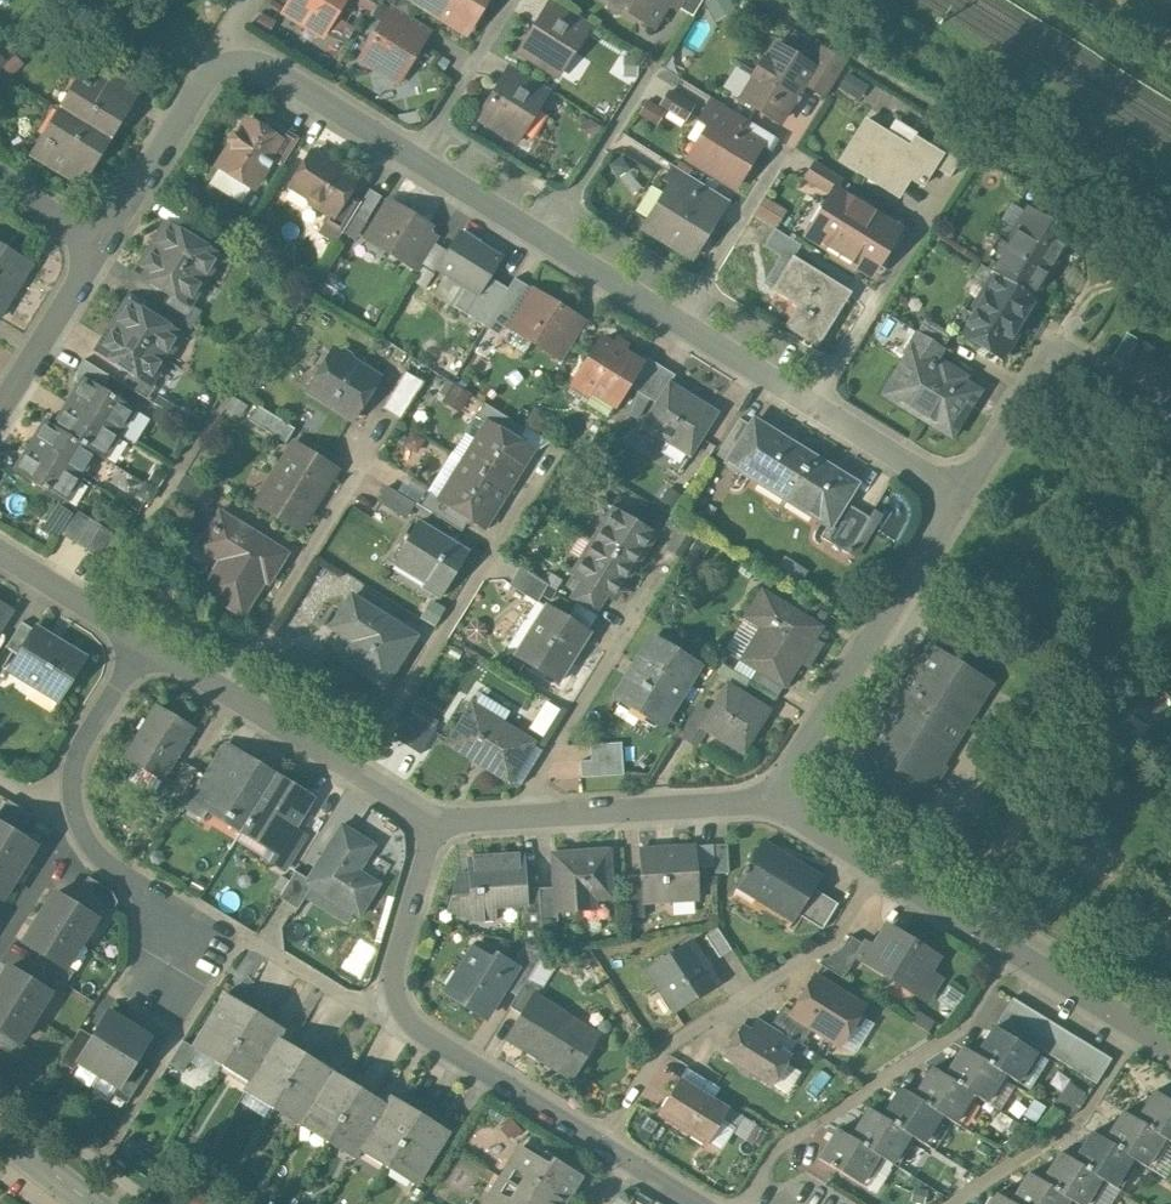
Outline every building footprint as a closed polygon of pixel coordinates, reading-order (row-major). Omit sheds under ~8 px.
[(285,11),(323,34),(344,0),(292,0),(285,11)] [(357,2),(370,10),(377,0),(358,0),(357,2)] [(417,2),(466,32),(486,0),(419,0),(417,2)] [(651,26),(665,4),(675,11),(677,8),(682,0),(609,0),(651,26)] [(677,8),(693,17),(703,0),(682,0),(677,8)] [(392,8),(361,58),(398,81),(421,43),(400,30),(408,18),(392,8)] [(565,27),(544,14),(521,51),(535,60),(534,62),(538,64),(539,62),(558,74),(581,37),(565,27)] [(589,25),(573,14),(565,27),(581,37),(589,25)] [(811,66),(777,45),(767,61),(759,63),(754,71),(756,79),(743,101),(778,123),(802,83),(812,67),(811,66)] [(823,47),(811,66),(812,67),(802,83),(826,97),(847,62),(823,47)] [(120,83),(88,63),(80,77),(112,96),(120,83)] [(112,96),(80,77),(77,82),(83,85),(67,113),(110,140),(130,107),(112,96)] [(524,93),(503,80),(480,117),(517,140),(548,90),(532,80),(524,93)] [(695,106),(668,90),(659,106),(685,122),(695,106)] [(712,99),(698,121),(714,131),(720,121),(742,134),(749,122),(712,99)] [(110,140),(67,113),(50,140),(44,136),(40,141),(72,161),(90,172),(110,140)] [(263,129),(249,120),(241,133),(234,135),(230,141),(232,148),(219,168),(251,188),(264,167),(284,134),(276,129),(275,131),(267,126),(265,125),(263,129)] [(742,134),(720,121),(714,131),(694,162),(736,188),(761,146),(742,134)] [(904,155),(884,143),(889,135),(866,121),(841,161),(898,197),(909,179),(922,186),(933,168),(941,155),(928,147),(914,139),(904,155)] [(284,134),(264,167),(268,169),(273,161),(281,166),(297,142),(284,134)] [(965,153),(936,135),(928,147),(941,155),(933,168),(950,178),(965,153)] [(72,161),(40,141),(32,155),(64,174),(72,161)] [(356,181),(310,153),(290,186),(331,212),(335,214),(347,195),(356,181)] [(839,179),(815,164),(806,178),(831,193),(839,179)] [(712,191),(673,166),(664,181),(670,184),(672,183),(705,203),(712,191)] [(705,203),(672,183),(670,184),(644,228),(692,258),(720,212),(705,203)] [(360,204),(354,214),(366,221),(381,196),(369,189),(360,204)] [(896,229),(838,194),(814,234),(841,250),(840,252),(870,271),(877,261),(878,261),(882,256),(880,255),(896,229)] [(347,195),(335,214),(331,212),(325,222),(342,233),(354,214),(360,204),(347,195)] [(777,224),(786,208),(764,195),(755,212),(777,224)] [(428,225),(391,202),(368,239),(405,262),(415,246),(428,225)] [(1028,214),(1014,239),(1013,238),(992,273),(996,276),(997,275),(1031,296),(1067,238),(1028,214)] [(200,244),(168,224),(153,249),(202,280),(217,256),(217,255),(200,244)] [(800,245),(776,230),(766,245),(791,261),(793,257),(800,245)] [(232,247),(207,232),(200,244),(217,255),(217,256),(224,261),(232,247)] [(500,259),(459,233),(437,268),(466,286),(479,294),(489,277),(500,259)] [(0,246),(0,316),(31,265),(0,246)] [(415,246),(405,262),(417,270),(427,254),(415,246)] [(202,280),(153,249),(137,274),(169,293),(187,304),(188,303),(202,280)] [(851,292),(793,257),(791,261),(772,291),(803,310),(791,331),(817,347),(851,292)] [(1031,296),(997,275),(996,276),(983,298),(982,298),(961,333),(1000,357),(1036,299),(1031,296)] [(479,294),(466,286),(454,307),(485,326),(507,289),(489,277),(479,294)] [(507,289),(491,316),(504,324),(528,287),(514,278),(507,289)] [(572,315),(535,292),(504,342),(525,354),(533,342),(562,359),(572,343),(559,335),(572,315)] [(187,304),(169,293),(161,306),(168,310),(186,321),(187,321),(195,307),(188,303),(187,304)] [(161,322),(129,303),(114,327),(163,358),(178,334),(178,333),(161,322)] [(186,321),(168,310),(161,322),(178,333),(178,334),(185,339),(193,325),(187,321),(186,321)] [(954,331),(928,315),(917,332),(944,348),(954,331)] [(163,358),(114,327),(98,352),(130,372),(148,383),(148,382),(163,358)] [(944,348),(917,332),(904,354),(916,361),(920,355),(934,364),(944,348)] [(1139,340),(1127,333),(1112,358),(1124,365),(1139,340)] [(639,364),(600,340),(576,379),(616,404),(628,386),(640,365),(639,364)] [(1139,340),(1124,365),(1160,388),(1170,369),(1170,360),(1139,340)] [(344,351),(338,353),(328,370),(324,367),(309,391),(352,418),(365,396),(369,399),(379,384),(374,382),(377,378),(351,362),(351,356),(344,351)] [(934,364),(920,355),(916,361),(896,393),(924,410),(921,415),(951,434),(978,391),(934,364)] [(640,365),(628,386),(644,396),(662,367),(644,356),(639,364),(640,365)] [(108,375),(83,360),(76,373),(84,378),(84,377),(101,388),(108,375)] [(662,367),(644,396),(656,404),(670,383),(671,383),(676,375),(662,367)] [(148,383),(130,372),(122,384),(147,400),(155,386),(148,382),(148,383)] [(422,382),(405,372),(383,408),(400,419),(422,382)] [(101,388),(84,377),(84,378),(68,403),(118,434),(134,408),(101,388)] [(608,417),(616,404),(576,379),(568,393),(608,417)] [(671,383),(670,383),(656,404),(643,426),(691,456),(718,413),(671,383)] [(118,434),(68,403),(54,426),(53,427),(95,453),(94,454),(102,459),(118,434)] [(526,429),(485,403),(476,418),(488,425),(489,424),(518,441),(526,429)] [(295,429),(258,406),(249,421),(286,443),(295,429)] [(739,418),(716,455),(728,463),(751,425),(739,418)] [(95,453),(53,427),(54,426),(46,421),(30,446),(80,477),(94,454),(95,453)] [(811,457),(754,421),(751,425),(728,463),(758,482),(761,477),(787,493),(784,498),(786,499),(811,457)] [(518,441),(489,424),(488,425),(479,441),(481,442),(467,464),(507,489),(531,450),(518,441)] [(335,470),(293,445),(274,476),(272,475),(256,501),(299,528),(335,470)] [(80,477),(30,446),(14,471),(64,502),(80,477)] [(855,484),(811,457),(786,499),(787,499),(790,494),(816,510),(813,516),(829,526),(844,502),(855,484)] [(507,489),(467,464),(453,486),(451,485),(442,500),(441,502),(470,519),(483,527),(507,489)] [(215,493),(185,474),(176,489),(207,508),(215,493)] [(414,503),(388,486),(379,501),(406,518),(414,503)] [(470,519),(441,502),(442,500),(429,492),(421,506),(462,532),(470,519)] [(870,519),(844,502),(829,526),(821,537),(848,555),(870,519)] [(76,510),(61,535),(73,542),(89,518),(76,510)] [(652,534),(612,510),(593,542),(633,566),(652,534)] [(89,518),(73,542),(86,550),(101,525),(89,518)] [(283,554),(225,519),(219,529),(214,526),(205,541),(206,549),(213,553),(221,551),(227,554),(205,590),(241,613),(267,571),(271,573),(283,554)] [(467,552),(419,522),(394,562),(443,591),(467,552)] [(101,525),(86,550),(98,558),(113,533),(101,525)] [(633,566),(593,542),(573,573),(583,580),(607,594),(613,598),(633,566)] [(547,585),(521,569),(511,585),(537,601),(547,585)] [(607,594),(583,580),(571,600),(594,614),(607,594)] [(820,628),(762,592),(749,614),(769,626),(746,662),(758,669),(784,686),(800,660),(804,663),(817,644),(812,641),(820,628)] [(415,637),(352,597),(335,623),(357,638),(343,660),(384,687),(415,637)] [(0,605),(0,627),(10,611),(0,605)] [(589,633),(546,606),(528,636),(533,639),(520,659),(558,683),(589,633)] [(21,622),(6,647),(18,655),(34,630),(21,622)] [(85,658),(35,627),(34,630),(18,655),(9,670),(34,686),(28,696),(52,711),(58,701),(59,701),(85,658)] [(697,666),(654,639),(618,697),(661,723),(697,666)] [(989,684),(931,648),(904,691),(905,692),(896,708),(894,707),(867,750),(925,786),(989,684)] [(784,686),(758,669),(750,682),(777,698),(784,686)] [(769,710),(728,685),(701,727),(743,752),(769,710)] [(156,704),(124,757),(162,780),(194,728),(156,704)] [(499,726),(471,709),(449,744),(508,781),(531,742),(501,723),(499,726)] [(436,728),(411,713),(395,738),(420,754),(436,728)] [(621,742),(590,744),(591,760),(580,761),(581,777),(623,775),(621,742)] [(275,775),(239,753),(224,778),(209,803),(211,804),(225,813),(224,815),(230,818),(231,816),(244,824),(275,775)] [(185,762),(171,786),(183,793),(197,770),(185,762)] [(211,770),(187,808),(203,818),(211,804),(209,803),(224,778),(211,770)] [(275,775),(244,824),(277,844),(278,845),(290,826),(309,795),(275,775)] [(7,799),(0,811),(0,824),(19,836),(32,815),(7,799)] [(19,873),(35,846),(19,836),(0,824),(0,861),(19,873)] [(374,845),(341,824),(307,878),(305,882),(311,886),(359,916),(376,889),(355,876),(374,845)] [(290,826),(278,845),(277,844),(268,859),(284,869),(304,835),(290,826)] [(761,842),(746,867),(745,866),(741,873),(742,873),(736,883),(793,919),(797,914),(813,888),(819,878),(761,842)] [(727,843),(713,844),(714,873),(729,872),(727,843)] [(694,845),(638,849),(640,876),(642,902),(697,898),(694,845)] [(606,852),(553,856),(555,887),(557,912),(582,910),(582,898),(609,897),(606,852)] [(523,856),(468,859),(470,882),(456,883),(449,910),(474,917),(483,916),(483,919),(495,918),(494,906),(517,905),(525,905),(524,889),(523,856)] [(0,861),(0,898),(2,899),(19,873),(0,861)] [(296,871),(279,898),(297,909),(311,886),(305,882),(307,878),(296,871)] [(640,876),(626,877),(628,916),(643,915),(642,902),(640,876)] [(111,891),(88,877),(79,891),(112,911),(118,902),(111,891)] [(555,887),(539,888),(541,922),(557,921),(557,912),(555,887)] [(539,888),(524,889),(525,905),(517,905),(518,946),(523,947),(542,953),(541,923),(541,922),(539,888)] [(813,888),(797,914),(821,929),(837,904),(813,888)] [(112,911),(79,891),(71,903),(96,919),(95,920),(104,925),(112,911)] [(71,903),(55,893),(39,918),(80,943),(95,920),(96,919),(71,903)] [(80,943),(39,918),(24,942),(40,953),(65,968),(66,967),(80,943)] [(936,956),(889,927),(876,948),(865,941),(863,944),(864,944),(856,957),(913,992),(936,956)] [(731,950),(717,928),(705,936),(719,958),(731,950)] [(842,948),(818,963),(819,964),(842,978),(856,957),(864,944),(863,944),(850,936),(842,948)] [(690,941),(647,969),(675,1012),(717,984),(690,941)] [(523,947),(512,965),(516,967),(503,988),(516,996),(526,980),(543,953),(542,953),(523,947)] [(489,959),(473,949),(448,989),(487,1013),(503,988),(516,967),(512,965),(493,953),(489,959)] [(65,968),(40,953),(33,965),(66,986),(74,972),(66,967),(65,968)] [(526,980),(540,988),(556,961),(543,953),(526,980)] [(66,986),(33,965),(25,977),(50,993),(49,994),(57,999),(66,986)] [(9,967),(0,981),(0,996),(34,1018),(49,994),(50,993),(25,977),(9,967)] [(862,1008),(813,978),(792,1012),(791,1014),(813,1027),(840,1044),(851,1026),(859,1024),(863,1016),(862,1009),(862,1008)] [(521,1014),(531,997),(533,998),(540,988),(526,980),(516,996),(510,1007),(521,1014)] [(0,996),(0,1030),(19,1042),(34,1018),(0,996)] [(227,997),(199,1043),(226,1060),(254,1014),(227,997)] [(533,998),(531,997),(521,1014),(507,1037),(571,1077),(596,1037),(533,998)] [(1012,998),(997,1022),(1010,1030),(1026,1006),(1012,998)] [(792,1012),(783,1006),(769,1026),(782,1033),(807,1049),(808,1048),(802,1044),(813,1027),(791,1014),(792,1012)] [(1026,1006),(1010,1030),(1022,1038),(1037,1013),(1026,1006)] [(93,1037),(78,1061),(79,1062),(98,1074),(129,1025),(108,1012),(93,1037)] [(1037,1013),(1022,1038),(1034,1045),(1049,1021),(1037,1013)] [(254,1014),(226,1060),(253,1077),(276,1040),(281,1031),(254,1014)] [(757,1018),(748,1032),(773,1048),(782,1033),(769,1026),(757,1018)] [(1061,1028),(1049,1021),(1034,1045),(1046,1053),(1061,1028)] [(129,1025),(98,1074),(118,1086),(119,1087),(134,1062),(149,1037),(129,1025)] [(1034,1051),(994,1026),(976,1055),(976,1056),(1003,1073),(1016,1081),(1034,1051)] [(748,1032),(740,1027),(723,1054),(739,1064),(740,1071),(748,1076),(755,1074),(773,1085),(789,1058),(773,1048),(748,1032)] [(1061,1028),(1046,1053),(1058,1060),(1074,1036),(1061,1028)] [(80,1029),(59,1062),(73,1070),(79,1062),(78,1061),(93,1037),(80,1029)] [(1074,1036),(1058,1060),(1070,1068),(1086,1043),(1074,1036)] [(253,1077),(249,1084),(276,1101),(303,1057),(276,1040),(253,1077)] [(198,1051),(182,1041),(169,1063),(184,1073),(198,1051)] [(1086,1043),(1070,1068),(1083,1075),(1098,1051),(1086,1043)] [(976,1055),(963,1047),(945,1076),(972,1093),(971,1094),(985,1102),(1003,1073),(976,1056),(976,1055)] [(1111,1059),(1098,1051),(1083,1075),(1096,1083),(1111,1059)] [(303,1057),(276,1101),(303,1118),(331,1074),(303,1057)] [(147,1070),(134,1062),(119,1087),(118,1086),(113,1095),(127,1103),(147,1070)] [(945,1076),(932,1068),(913,1097),(940,1114),(953,1122),(971,1094),(972,1093),(945,1076)] [(358,1091),(331,1074),(303,1118),(331,1135),(358,1091)] [(1068,1078),(1056,1096),(1075,1108),(1087,1091),(1068,1078)] [(728,1111),(678,1080),(658,1113),(708,1144),(728,1111)] [(913,1097),(900,1088),(882,1117),(909,1134),(909,1135),(922,1143),(940,1114),(913,1097)] [(385,1107),(358,1091),(331,1135),(358,1152),(363,1143),(380,1115),(385,1107)] [(1154,1092),(1137,1120),(1136,1121),(1163,1137),(1163,1138),(1170,1144),(1170,1102),(1154,1092)] [(380,1115),(363,1143),(390,1160),(418,1116),(390,1099),(385,1107),(380,1115)] [(882,1117),(868,1109),(850,1137),(850,1138),(877,1154),(877,1155),(891,1164),(909,1135),(909,1134),(882,1117)] [(1137,1120),(1123,1111),(1106,1140),(1105,1141),(1131,1158),(1131,1159),(1144,1167),(1163,1138),(1163,1137),(1136,1121),(1137,1120)] [(418,1116),(390,1160),(418,1177),(445,1133),(418,1116)] [(877,1154),(850,1138),(850,1137),(837,1129),(818,1159),(859,1184),(877,1155),(877,1154)] [(1106,1140),(1092,1132),(1074,1161),(1073,1162),(1100,1178),(1100,1179),(1113,1187),(1131,1159),(1131,1158),(1105,1141),(1106,1140)] [(521,1148),(509,1168),(520,1175),(513,1185),(543,1203),(548,1203),(553,1195),(563,1201),(572,1188),(549,1173),(552,1168),(521,1148)] [(1060,1152),(1042,1181),(1042,1182),(1069,1199),(1068,1200),(1076,1203),(1084,1203),(1100,1179),(1100,1178),(1073,1162),(1074,1161),(1060,1152)] [(579,1175),(556,1161),(552,1168),(549,1173),(572,1188),(579,1175)] [(1028,1173),(1011,1201),(1010,1203),(1012,1203),(1066,1203),(1068,1200),(1069,1199),(1042,1182),(1042,1181),(1028,1173)] [(513,1185),(506,1198),(494,1191),(486,1203),(543,1203),(513,1185)] [(997,1193),(991,1203),(1012,1203),(1010,1203),(1011,1201),(997,1193)]
